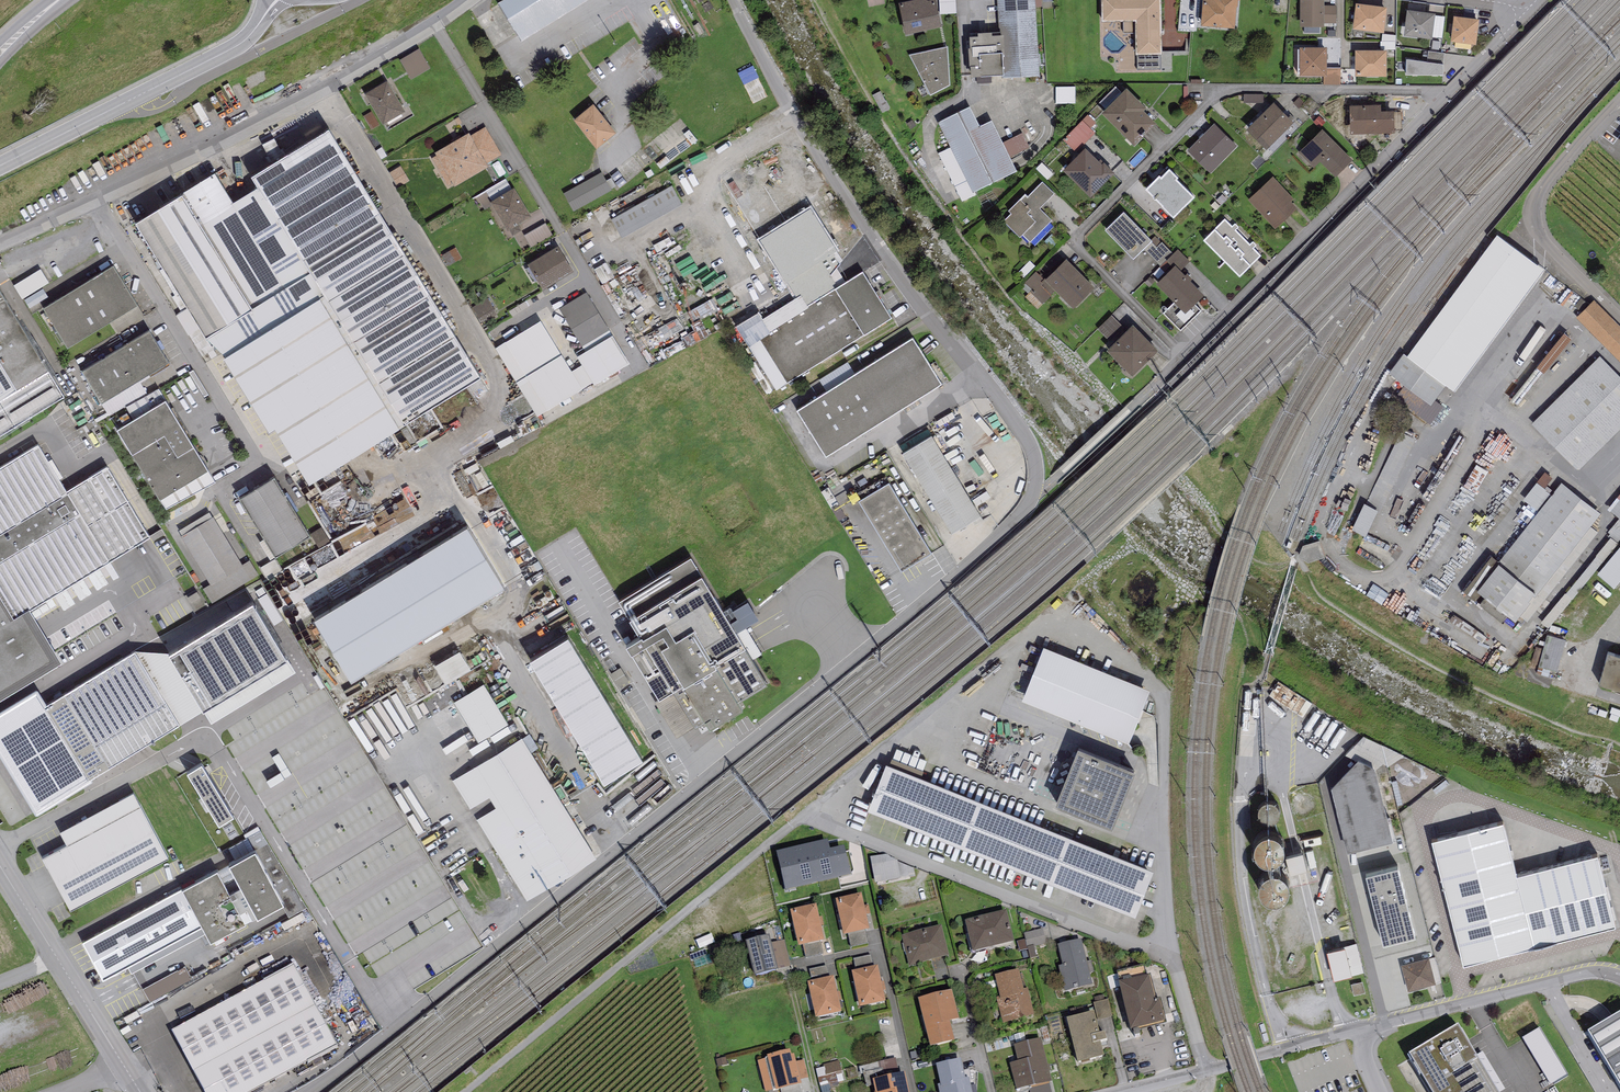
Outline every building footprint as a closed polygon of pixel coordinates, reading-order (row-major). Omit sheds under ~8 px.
[(498,6),(521,43),(590,0),(507,0),(498,6)] [(898,5),(905,37),(941,29),(935,2),(928,3),(927,0),(923,0),(898,5)] [(940,15),(957,14),(956,0),(939,0),(940,15)] [(998,23),(1001,23),(1002,38),(992,39),(992,35),(978,36),(978,39),(969,40),(970,51),(968,51),(969,69),(971,69),(970,80),(981,80),(981,79),(1002,78),(1002,80),(1040,77),(1035,0),(997,0),(998,23)] [(1102,23),(1136,22),(1136,56),(1138,56),(1138,70),(1160,70),(1160,56),(1162,56),(1161,0),(1102,0),(1102,23)] [(1212,1),(1205,0),(1203,0),(1201,28),(1235,31),(1237,9),(1238,0),(1212,0),(1212,1)] [(1324,2),(1300,1),(1300,29),(1324,29),(1324,23),(1324,6),(1324,2)] [(1384,35),(1387,9),(1356,5),(1353,31),(1384,35)] [(1337,6),(1324,6),(1324,23),(1337,24),(1337,6)] [(1436,16),(1407,12),(1404,37),(1432,41),(1433,37),(1436,16)] [(1445,17),(1436,16),(1433,37),(1442,39),(1445,17)] [(1476,47),(1479,21),(1454,18),(1451,44),(1476,47)] [(420,47),(401,57),(412,77),(431,67),(420,47)] [(948,48),(909,55),(930,97),(950,86),(948,48)] [(1327,68),(1327,49),(1300,49),(1299,78),(1324,78),(1327,78),(1327,68)] [(1355,52),(1355,78),(1387,78),(1387,52),(1355,52)] [(1428,52),(1427,64),(1443,66),(1445,54),(1428,52)] [(1427,64),(1406,61),(1406,77),(1443,77),(1443,66),(1427,64)] [(1340,68),(1327,68),(1327,78),(1324,78),(1323,86),(1340,86),(1340,68)] [(388,78),(366,91),(383,121),(405,109),(388,78)] [(1147,110),(1126,90),(1101,115),(1134,148),(1157,125),(1144,113),(1147,110)] [(1266,152),(1294,124),(1274,104),(1246,132),(1266,152)] [(1381,106),(1349,107),(1350,136),(1394,134),(1394,113),(1381,114),(1381,106)] [(593,107),(574,122),(596,150),(616,135),(593,107)] [(971,109),(938,124),(972,194),(1016,173),(991,123),(980,128),(971,109)] [(374,130),(381,126),(373,113),(366,117),(374,130)] [(481,371),(328,121),(251,168),(258,181),(323,286),(404,418),(481,371)] [(469,129),(435,149),(437,153),(431,156),(448,185),(454,181),(455,183),(489,163),(487,161),(502,152),(485,125),(471,133),(469,129)] [(1210,175),(1237,147),(1214,125),(1187,153),(1210,175)] [(1352,163),(1322,131),(1299,153),(1313,168),(1319,163),(1335,179),(1352,163)] [(1114,175),(1100,161),(1098,163),(1085,150),(1063,172),(1090,199),(1114,175)] [(215,167),(135,214),(205,334),(221,350),(225,348),(323,286),(258,181),(233,196),(215,167)] [(601,171),(563,191),(572,209),(611,189),(601,171)] [(1177,180),(1169,172),(1161,180),(1160,179),(1147,192),(1163,208),(1162,209),(1173,220),(1194,199),(1176,181),(1177,180)] [(505,177),(477,195),(485,208),(493,203),(507,227),(508,226),(513,234),(521,229),(517,222),(531,213),(514,185),(511,187),(505,177)] [(1294,201),(1273,178),(1248,201),(1275,230),(1297,209),(1291,203),(1294,201)] [(1054,195),(1042,183),(1028,198),(1025,195),(1008,212),(1011,215),(1004,222),(1020,238),(1023,236),(1030,243),(1052,221),(1040,209),(1054,195)] [(672,184),(611,217),(621,235),(682,201),(672,184)] [(1124,214),(1105,232),(1133,261),(1152,243),(1124,214)] [(1225,220),(1203,242),(1240,279),(1251,268),(1251,267),(1261,257),(1253,249),(1256,246),(1253,242),(1250,245),(1236,230),(1239,227),(1235,224),(1233,227),(1225,220)] [(545,221),(524,233),(531,246),(553,234),(545,221)] [(1454,387),(1545,265),(1497,230),(1491,239),(1407,352),(1404,351),(1390,369),(1429,400),(1444,381),(1454,387)] [(559,243),(528,261),(543,287),(574,269),(559,243)] [(455,246),(443,254),(449,265),(462,258),(455,246)] [(1178,250),(1165,263),(1172,270),(1175,267),(1180,272),(1190,262),(1178,250)] [(601,283),(618,278),(613,260),(596,266),(601,283)] [(114,261),(43,303),(67,343),(138,301),(114,261)] [(1073,311),(1095,290),(1066,261),(1048,279),(1045,282),(1055,292),(1073,311)] [(748,340),(775,385),(892,314),(863,267),(845,278),(835,262),(797,286),(801,292),(761,316),(768,328),(748,340)] [(1180,272),(1175,267),(1172,270),(1156,286),(1174,304),(1163,313),(1181,332),(1201,312),(1195,306),(1204,297),(1180,272)] [(32,314),(44,308),(36,293),(52,286),(43,269),(17,282),(32,314)] [(763,269),(689,310),(695,321),(769,280),(763,269)] [(1043,280),(1036,272),(1024,283),(1032,291),(1030,292),(1043,304),(1055,292),(1045,282),(1048,279),(1046,277),(1043,280)] [(64,390),(0,284),(0,429),(64,390)] [(310,475),(404,418),(323,286),(225,348),(268,423),(275,419),(310,475)] [(541,318),(496,344),(537,413),(631,362),(587,289),(559,306),(584,349),(577,353),(583,362),(572,369),(541,318)] [(487,297),(473,306),(484,323),(498,314),(487,297)] [(1576,315),(1619,359),(1619,325),(1593,298),(1576,315)] [(1125,329),(1111,316),(1098,330),(1112,343),(1125,329)] [(149,326),(81,367),(101,400),(169,358),(149,326)] [(1132,378),(1158,353),(1133,328),(1107,353),(1132,378)] [(826,452),(942,380),(914,334),(797,406),(826,452)] [(1565,339),(1516,403),(1524,409),(1573,345),(1565,339)] [(1531,421),(1575,467),(1619,424),(1619,374),(1601,354),(1531,421)] [(166,396),(117,425),(159,495),(209,466),(166,396)] [(932,431),(902,449),(952,530),(982,512),(932,431)] [(1492,434),(1486,458),(1507,464),(1514,441),(1492,434)] [(1619,470),(1619,435),(1598,457),(1616,474),(1619,470)] [(62,659),(30,605),(150,532),(106,462),(66,487),(38,441),(0,464),(0,696),(62,659)] [(1399,441),(1368,510),(1383,517),(1413,447),(1399,441)] [(274,472),(239,494),(276,552),(310,530),(274,472)] [(932,550),(889,479),(858,498),(902,570),(914,562),(914,561),(932,550)] [(1601,511),(1561,480),(1500,558),(1492,552),(1464,588),(1502,617),(1507,611),(1515,617),(1519,613),(1536,591),(1537,592),(1590,524),(1601,511)] [(1611,508),(1619,516),(1608,530),(1618,539),(1619,536),(1619,498),(1611,508)] [(1354,536),(1367,543),(1380,518),(1366,511),(1354,536)] [(213,515),(181,534),(211,583),(243,563),(213,515)] [(468,519),(312,613),(349,674),(506,581),(468,519)] [(1597,530),(1590,524),(1537,592),(1536,591),(1519,613),(1527,620),(1597,530)] [(1597,571),(1614,585),(1619,578),(1619,544),(1597,571)] [(1307,570),(1326,564),(1321,546),(1301,552),(1307,570)] [(691,554),(619,597),(639,630),(625,639),(659,694),(673,686),(696,723),(706,717),(709,722),(743,701),(738,694),(766,676),(691,554)] [(272,578),(284,572),(278,560),(265,566),(272,578)] [(255,596),(168,646),(201,703),(287,653),(255,596)] [(570,630),(529,654),(602,777),(643,753),(570,630)] [(1546,633),(1538,665),(1557,669),(1565,638),(1546,633)] [(1022,697),(1128,738),(1149,685),(1043,643),(1022,697)] [(461,645),(435,661),(449,684),(475,668),(461,645)] [(1599,680),(1619,686),(1619,651),(1608,647),(1599,680)] [(0,709),(0,749),(38,810),(180,723),(134,648),(46,701),(37,686),(0,709)] [(1312,702),(1278,680),(1269,694),(1303,716),(1312,702)] [(484,682),(454,700),(478,741),(508,723),(484,682)] [(18,695),(14,689),(0,697),(0,706),(18,695)] [(597,856),(522,735),(452,778),(526,899),(597,856)] [(1135,764),(1078,741),(1055,798),(1112,821),(1135,764)] [(1375,763),(1358,755),(1330,784),(1348,848),(1393,837),(1375,763)] [(204,757),(187,767),(218,822),(235,812),(204,757)] [(1153,867),(886,760),(867,806),(1134,913),(1153,867)] [(66,841),(42,854),(70,908),(169,857),(133,789),(60,829),(66,841)] [(388,797),(377,803),(380,810),(374,813),(380,827),(398,819),(388,797)] [(1257,807),(1257,811),(1259,815),(1261,818),(1265,820),(1270,821),(1274,819),(1277,816),(1279,812),(1279,808),(1278,804),(1275,801),(1271,799),(1267,799),(1263,800),(1259,803),(1257,807)] [(1503,819),(1432,837),(1463,960),(1615,923),(1597,852),(1516,872),(1503,819)] [(1253,842),(1253,848),(1255,854),(1260,858),(1266,860),(1272,859),(1277,857),(1281,852),(1283,847),(1283,841),(1280,835),(1276,831),(1270,829),(1264,829),(1259,832),(1255,836),(1253,842)] [(787,891),(856,877),(850,852),(837,854),(834,840),(779,851),(787,891)] [(257,913),(284,899),(255,846),(229,859),(231,863),(257,911),(257,913)] [(1290,869),(1306,865),(1302,848),(1286,852),(1290,869)] [(886,855),(870,857),(876,883),(900,879),(898,862),(898,861),(886,855)] [(914,868),(898,862),(900,879),(915,876),(914,868)] [(1398,862),(1366,870),(1383,938),(1415,931),(1398,862)] [(218,867),(181,886),(203,926),(210,939),(246,920),(244,917),(257,911),(231,863),(219,869),(218,867)] [(1257,882),(1257,888),(1260,893),(1264,897),(1270,899),(1276,899),(1281,896),(1286,892),(1288,886),(1287,880),(1285,875),(1280,871),(1275,869),(1269,869),(1263,872),(1259,876),(1257,882)] [(181,886),(180,885),(80,939),(102,980),(203,926),(181,886)] [(862,894),(836,900),(844,936),(849,935),(865,931),(870,930),(862,894)] [(817,904),(791,910),(799,946),(804,945),(820,942),(825,940),(817,904)] [(1267,920),(1267,926),(1270,931),(1274,935),(1280,937),(1286,937),(1292,934),(1296,930),(1298,924),(1297,918),(1295,913),(1290,909),(1285,907),(1279,907),(1273,910),(1269,914),(1267,920)] [(1014,942),(1006,911),(965,921),(973,952),(1014,942)] [(949,956),(941,925),(902,935),(909,966),(949,956)] [(1022,953),(1033,950),(1050,945),(1045,930),(1026,935),(1028,941),(1019,944),(1022,953)] [(865,931),(849,935),(851,947),(868,943),(865,931)] [(755,973),(776,969),(768,936),(748,941),(755,973)] [(1082,939),(1058,945),(1063,965),(1058,966),(1065,991),(1093,984),(1090,974),(1094,973),(1091,961),(1087,962),(1082,939)] [(820,942),(804,945),(807,958),(823,954),(820,942)] [(1345,943),(1327,948),(1334,977),(1351,973),(1351,975),(1364,972),(1357,942),(1346,945),(1345,943)] [(856,971),(873,967),(871,955),(853,959),(856,971)] [(1408,989),(1436,981),(1429,956),(1401,963),(1408,989)] [(812,981),(830,977),(827,965),(809,969),(812,981)] [(337,1046),(295,966),(172,1031),(205,1091),(250,1091),(337,1046)] [(860,1007),(886,1001),(878,966),(873,967),(856,971),(851,972),(860,1007)] [(151,1002),(195,982),(188,968),(144,987),(151,1002)] [(1019,970),(995,976),(1000,997),(996,998),(1003,1023),(1034,1015),(1028,989),(1024,989),(1019,970)] [(816,1018),(842,1012),(833,976),(830,977),(812,981),(807,982),(816,1018)] [(1149,976),(1119,983),(1130,1030),(1165,1022),(1159,999),(1155,1000),(1149,976)] [(952,990),(918,999),(930,1047),(955,1041),(950,1022),(959,1019),(952,990)] [(1084,1006),(1087,1014),(1094,1012),(1096,1020),(1112,1016),(1108,1000),(1084,1006)] [(1087,1014),(1067,1019),(1078,1063),(1104,1057),(1100,1042),(1107,1040),(1105,1032),(1099,1033),(1096,1020),(1094,1012),(1087,1014)] [(1588,1034),(1619,1087),(1619,1015),(1588,1034)] [(1408,1057),(1429,1091),(1499,1091),(1459,1026),(1408,1057)] [(1538,1031),(1523,1040),(1552,1088),(1567,1079),(1538,1031)] [(1041,1038),(1014,1045),(1019,1062),(1010,1064),(1017,1090),(1029,1087),(1049,1082),(1052,1082),(1041,1038)] [(790,1050),(767,1056),(768,1058),(757,1061),(765,1091),(776,1089),(776,1091),(801,1084),(800,1080),(796,1062),(794,1054),(791,1055),(790,1050)] [(936,1064),(940,1084),(938,1085),(939,1091),(973,1091),(969,1078),(965,1078),(961,1058),(936,1064)] [(804,1060),(796,1062),(800,1080),(808,1078),(804,1060)] [(844,1066),(820,1067),(821,1086),(845,1084),(844,1066)] [(872,1080),(875,1091),(909,1091),(905,1073),(872,1080)] [(1049,1082),(1029,1087),(1030,1091),(1052,1091),(1049,1082)]
